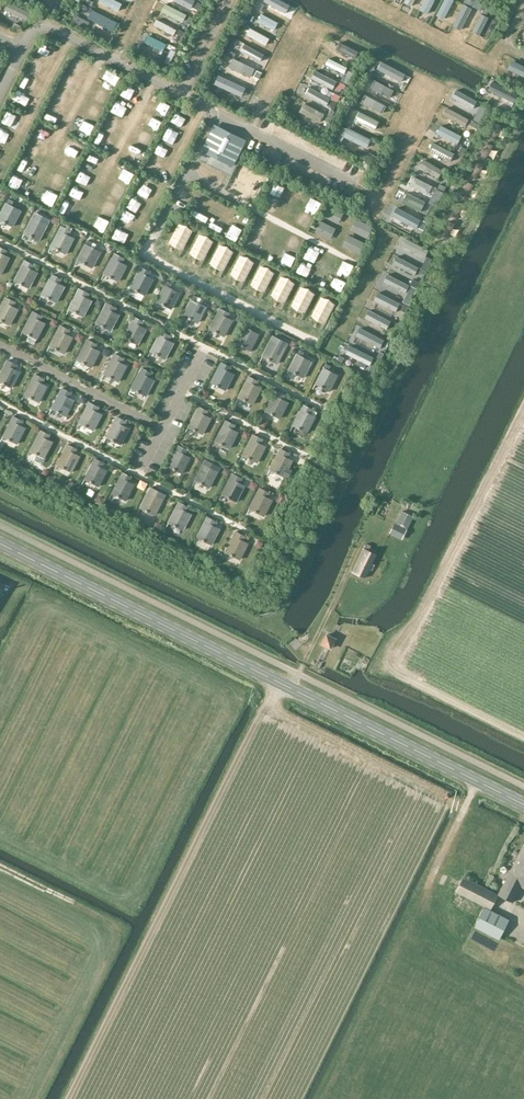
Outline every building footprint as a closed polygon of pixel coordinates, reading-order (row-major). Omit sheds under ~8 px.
[(115,0),(98,0),(118,11),(122,3),(115,0)] [(419,8),(427,13),(434,0),(423,0),(419,8)] [(435,15),(443,19),(453,0),(443,0),(435,15)] [(30,13),(8,1),(4,8),(26,20),(30,13)] [(285,8),(269,1),(266,6),(282,14),(285,8)] [(186,14),(165,3),(161,11),(182,22),(186,14)] [(468,6),(461,3),(451,22),(458,25),(468,6)] [(112,17),(92,7),(89,14),(108,24),(112,17)] [(277,22),(261,14),(258,21),(274,29),(277,22)] [(490,18),(481,14),(472,31),(481,35),(490,18)] [(176,29),(156,19),(153,25),(173,35),(176,29)] [(269,38),(249,27),(245,35),(265,45),(269,38)] [(166,44),(148,35),(145,42),(162,50),(166,44)] [(359,52),(340,42),(337,49),(356,58),(359,52)] [(262,53),(244,44),(241,50),(259,59),(262,53)] [(347,67),(328,57),(325,64),(344,73),(347,67)] [(254,68),(233,58),(229,66),(250,77),(254,68)] [(402,74),(384,64),(380,71),(398,80),(402,74)] [(338,83),(320,74),(316,80),(334,89),(338,83)] [(246,85),(225,75),(222,81),(243,91),(246,85)] [(393,89),(373,80),(369,87),(389,97),(393,89)] [(329,99),(312,90),(309,97),(326,106),(329,99)] [(476,100),(459,91),(455,98),(473,107),(476,100)] [(386,105),(366,95),(362,103),(381,113),(386,105)] [(324,114),(304,103),(299,111),(320,122),(324,114)] [(468,119),(449,109),(446,116),(465,126),(468,119)] [(378,121),(358,111),(354,119),(374,129),(378,121)] [(461,135),(440,125),(436,133),(457,143),(461,135)] [(242,139),(218,127),(205,152),(229,164),(242,139)] [(370,138),(348,127),(343,137),(365,148),(370,138)] [(454,153),(432,141),(427,150),(450,162),(454,153)] [(443,170),(423,159),(419,167),(438,178),(443,170)] [(432,186),(414,176),(409,185),(428,194),(432,186)] [(425,202),(407,192),(402,202),(420,211),(425,202)] [(0,214),(0,220),(13,227),(22,211),(12,205),(14,201),(9,199),(6,203),(6,202),(0,214)] [(418,218),(398,208),(394,216),(414,226),(418,218)] [(32,216),(24,233),(40,241),(48,224),(38,219),(40,215),(35,212),(33,217),(32,216)] [(370,226),(356,219),(351,229),(365,236),(370,226)] [(335,228),(320,220),(315,231),(329,238),(335,228)] [(61,225),(50,246),(66,255),(75,238),(70,235),(72,231),(61,225)] [(364,242),(348,234),(342,245),(359,254),(364,242)] [(428,250),(405,239),(401,246),(424,257),(428,250)] [(85,243),(77,260),(92,268),(101,252),(91,247),(93,242),(88,240),(86,244),(85,243)] [(2,274),(11,258),(1,252),(3,248),(0,247),(0,273),(2,274)] [(111,257),(103,274),(119,282),(128,265),(118,260),(120,256),(115,254),(112,258),(111,257)] [(414,274),(418,266),(396,256),(392,263),(414,274)] [(22,264),(14,281),(30,289),(38,272),(28,267),(30,263),(25,260),(23,264),(22,264)] [(138,271),(130,288),(145,296),(154,279),(144,274),(146,270),(141,267),(139,271),(138,271)] [(50,278),(41,295),(57,303),(66,286),(56,281),(58,277),(53,274),(50,278)] [(409,284),(386,274),(383,281),(405,292),(409,284)] [(165,285),(156,301),(172,309),(180,293),(170,288),(172,284),(167,281),(165,285)] [(77,292),(68,309),(84,317),(93,300),(82,295),(85,291),(79,289),(77,293),(77,292)] [(395,311),(399,302),(377,292),(373,300),(395,311)] [(191,298),(182,315),(198,323),(207,307),(197,301),(199,297),(194,295),(191,299),(191,298)] [(0,307),(0,320),(10,326),(19,309),(9,304),(11,300),(6,297),(4,301),(3,301),(0,307)] [(104,306),(95,323),(111,331),(120,315),(110,309),(112,305),(107,303),(104,307),(104,306)] [(217,312),(209,329),(225,337),(233,320),(223,315),(225,311),(220,308),(218,312),(217,312)] [(391,319),(369,309),(364,318),(386,329),(391,319)] [(31,315),(22,332),(37,340),(47,323),(36,318),(38,314),(33,311),(31,315)] [(122,337),(132,342),(138,345),(147,329),(137,323),(139,319),(134,317),(132,321),(131,320),(122,337)] [(244,326),(236,342),(235,343),(251,351),(260,334),(249,329),(252,325),(246,322),(244,326)] [(58,329),(51,342),(49,346),(65,354),(73,337),(64,332),(66,328),(60,325),(58,329)] [(382,339),(359,327),(355,335),(378,346),(382,339)] [(158,335),(150,351),(166,359),(174,343),(164,337),(167,334),(161,331),(159,335),(158,335)] [(270,340),(262,356),(277,364),(286,348),(276,342),(278,338),(273,336),(271,340),(270,340)] [(85,343),(77,360),(92,368),(100,351),(91,346),(93,342),(88,340),(86,343),(85,343)] [(373,357),(349,344),(345,353),(369,365),(373,357)] [(297,353),(288,370),(304,378),(312,362),(302,356),(304,352),(299,350),(297,353)] [(112,357),(103,374),(119,382),(128,365),(118,360),(120,356),(115,354),(113,358),(112,357)] [(0,374),(0,382),(12,389),(21,372),(11,366),(13,363),(8,360),(6,364),(5,364),(0,374)] [(219,366),(210,383),(226,391),(234,374),(224,369),(227,365),(222,362),(219,366)] [(323,367),(315,384),(330,392),(339,375),(329,370),(331,366),(326,363),(323,367)] [(139,372),(130,388),(146,397),(155,380),(145,375),(147,371),(142,368),(140,372),(139,372)] [(33,378),(24,395),(39,402),(48,386),(38,381),(40,377),(35,374),(33,378)] [(246,380),(238,397),(253,405),(262,388),(252,383),(254,379),(249,376),(247,380),(246,380)] [(60,392),(51,409),(67,417),(75,400),(66,395),(67,391),(62,388),(60,392)] [(274,394),(265,411),(280,419),(289,402),(279,397),(281,393),(276,390),(274,395),(274,394)] [(87,406),(78,423),(94,431),(103,414),(93,409),(95,405),(90,402),(87,406)] [(301,409),(292,425),(308,433),(316,416),(306,411),(308,408),(303,405),(301,409)] [(196,410),(188,427),(203,435),(212,418),(202,413),(204,409),(199,406),(197,410),(196,410)] [(12,420),(3,437),(17,444),(26,428),(16,423),(18,419),(13,416),(11,420),(12,420)] [(114,420),(105,437),(121,445),(130,428),(120,423),(122,419),(117,417),(115,420),(114,420)] [(223,424),(214,441),(231,449),(239,432),(229,427),(231,423),(226,420),(224,424),(223,424)] [(38,434),(39,434),(30,451),(44,458),(53,442),(44,437),(46,433),(41,430),(38,434)] [(251,438),(242,455),(257,463),(266,446),(256,441),(258,437),(253,435),(251,439),(251,438)] [(66,448),(66,449),(57,465),(71,472),(80,456),(71,451),(73,447),(68,444),(66,448)] [(176,449),(167,466),(183,474),(191,457),(181,452),(183,448),(178,445),(176,449)] [(277,452),(269,469),(285,477),(294,461),(283,455),(286,451),(280,449),(278,453),(277,452)] [(93,462),(93,463),(85,479),(98,486),(107,470),(98,465),(100,461),(95,458),(93,462)] [(203,463),(194,480),(210,488),(218,472),(208,466),(210,462),(206,460),(203,464),(203,463)] [(120,477),(121,477),(112,493),(126,500),(134,484),(125,479),(127,475),(122,472),(120,477)] [(230,478),(221,494),(237,503),(246,486),(236,480),(238,476),(233,474),(231,478),(230,478)] [(149,491),(140,508),(154,515),(163,499),(154,494),(156,490),(151,487),(149,491)] [(258,492),(249,508),(264,516),(273,500),(263,494),(265,491),(260,488),(258,492)] [(179,502),(177,506),(168,523),(183,530),(191,513),(182,509),(184,505),(179,502)] [(413,517),(403,512),(397,525),(395,524),(390,534),(402,539),(413,517)] [(205,521),(206,521),(197,538),(211,545),(220,528),(210,523),(213,519),(208,516),(205,521)] [(234,535),(234,536),(225,552),(239,560),(248,543),(239,538),(241,534),(236,531),(234,535)] [(375,565),(373,564),(377,555),(369,551),(372,546),(367,543),(364,548),(363,548),(352,572),(366,578),(370,569),(372,570),(375,565)] [(331,648),(336,639),(327,634),(322,644),(331,648)] [(523,843),(498,894),(499,895),(514,902),(521,887),(523,888),(523,843)] [(463,877),(456,892),(485,907),(491,910),(492,907),(499,895),(498,894),(463,877)] [(485,907),(475,927),(499,940),(509,919),(491,910),(485,907)]
